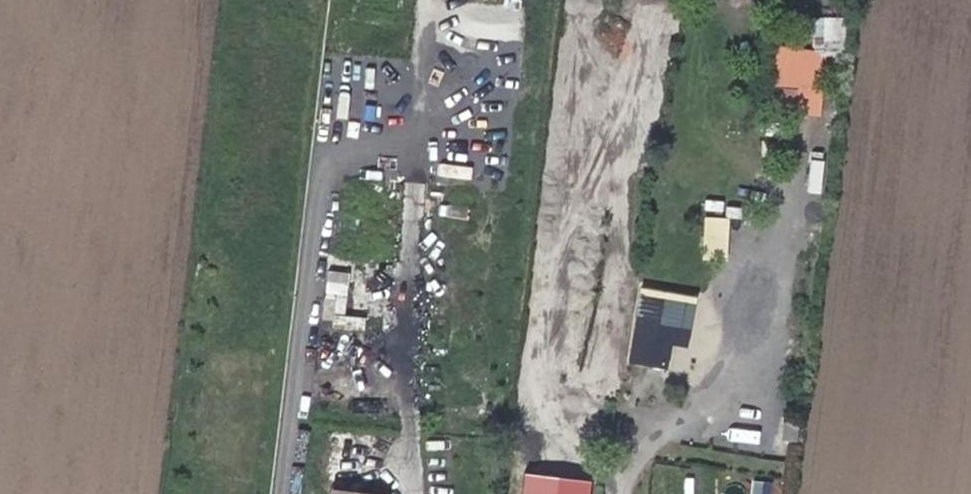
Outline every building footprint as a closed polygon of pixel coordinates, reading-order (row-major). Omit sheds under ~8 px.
[(780,49),(776,104),(822,108),(827,53),(780,49)] [(729,203),(728,216),(754,218),(755,205),(729,203)] [(704,214),(703,257),(731,258),(732,214),(704,214)] [(346,277),(380,284),(383,268),(349,261),(346,277)] [(646,304),(642,314),(664,322),(668,312),(646,304)] [(635,329),(633,359),(647,360),(650,330),(635,329)] [(783,438),(800,439),(801,416),(784,415),(783,438)]
